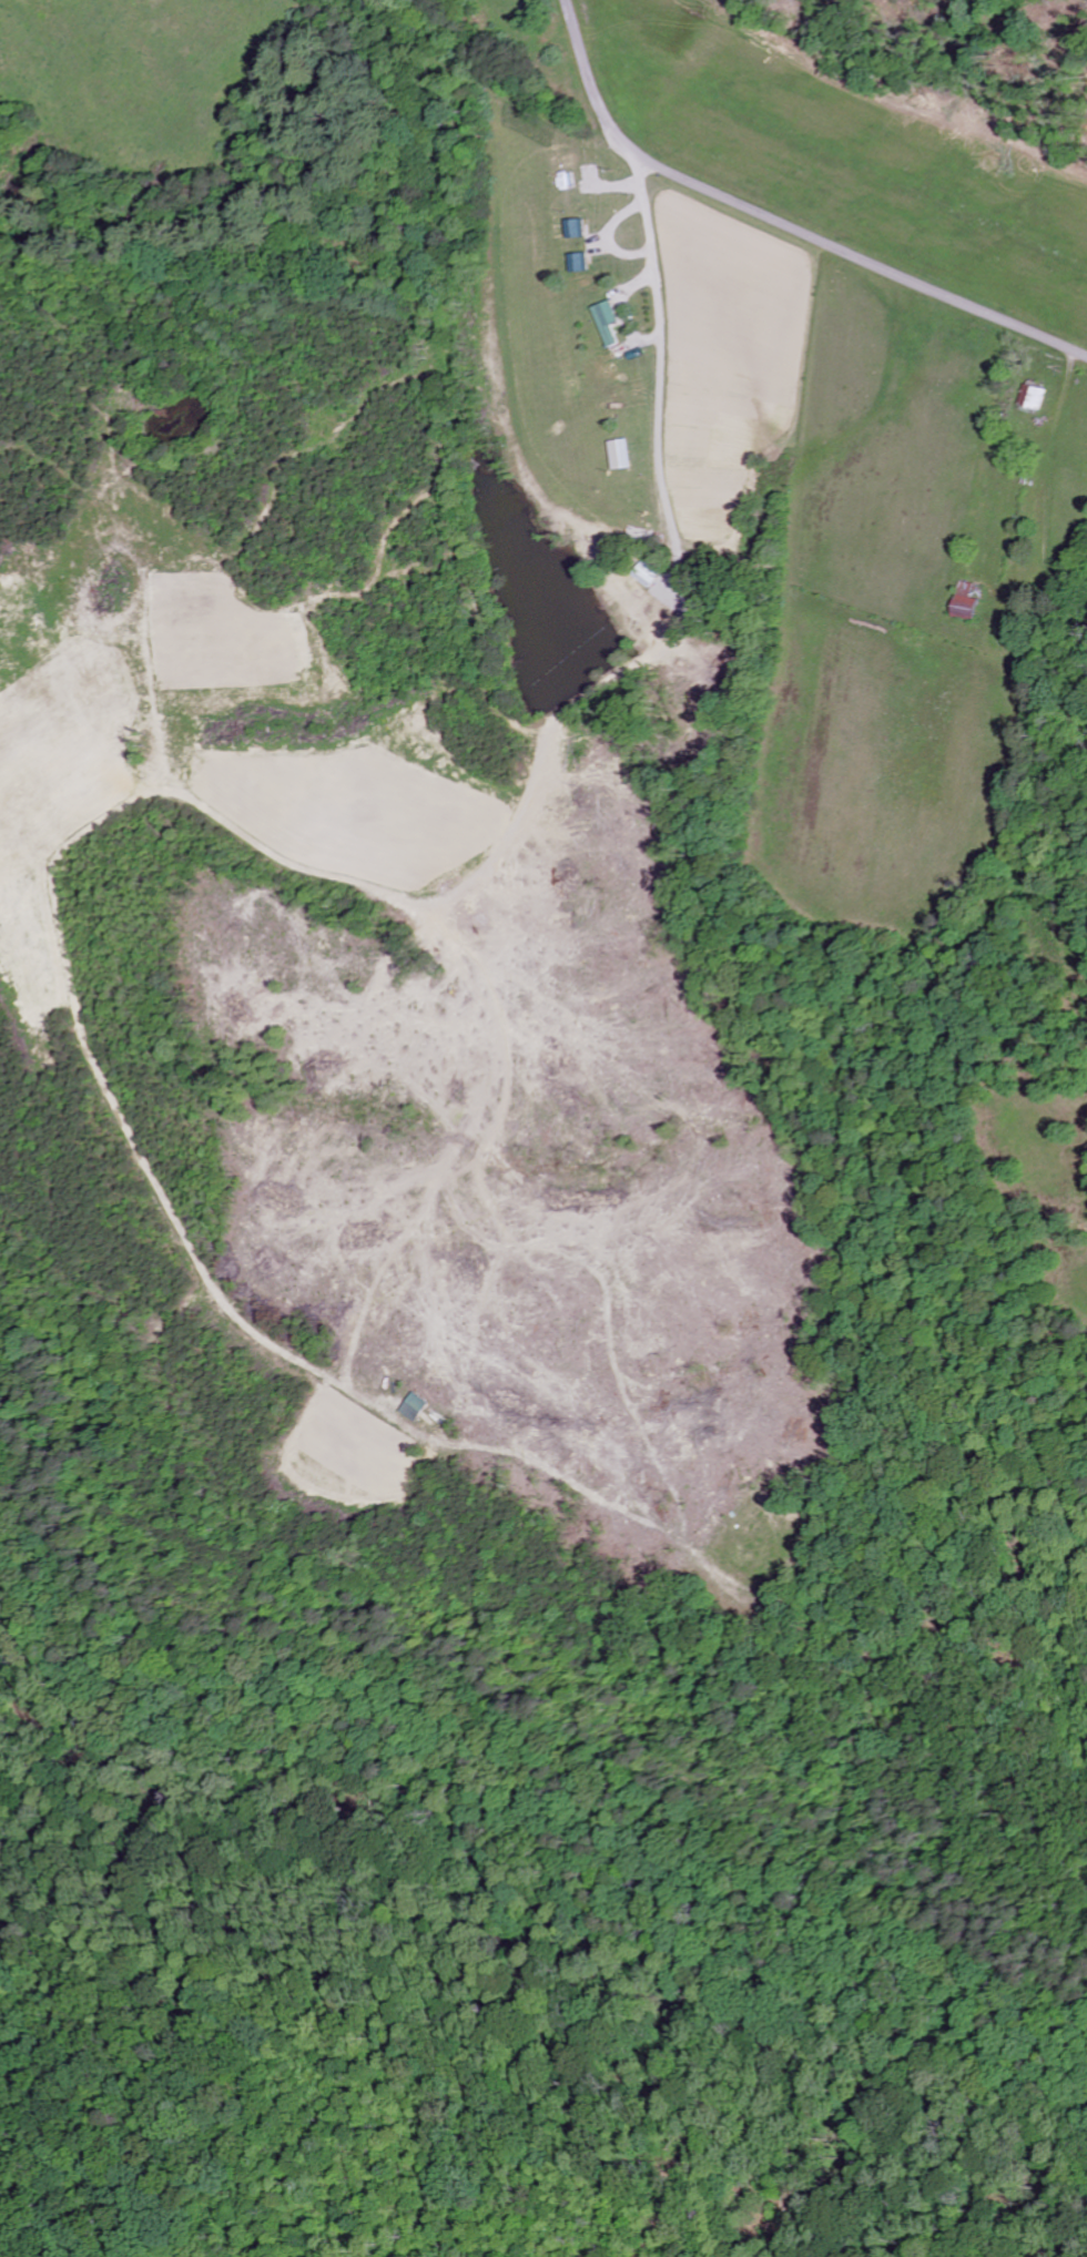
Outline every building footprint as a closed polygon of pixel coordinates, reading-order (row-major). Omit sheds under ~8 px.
[(585,257),(567,258),(568,273),(585,272),(585,257)] [(617,324),(610,302),(593,308),(606,349),(617,346),(611,326),(617,324)] [(1041,414),(1046,392),(1023,387),(1018,408),(1041,414)]
